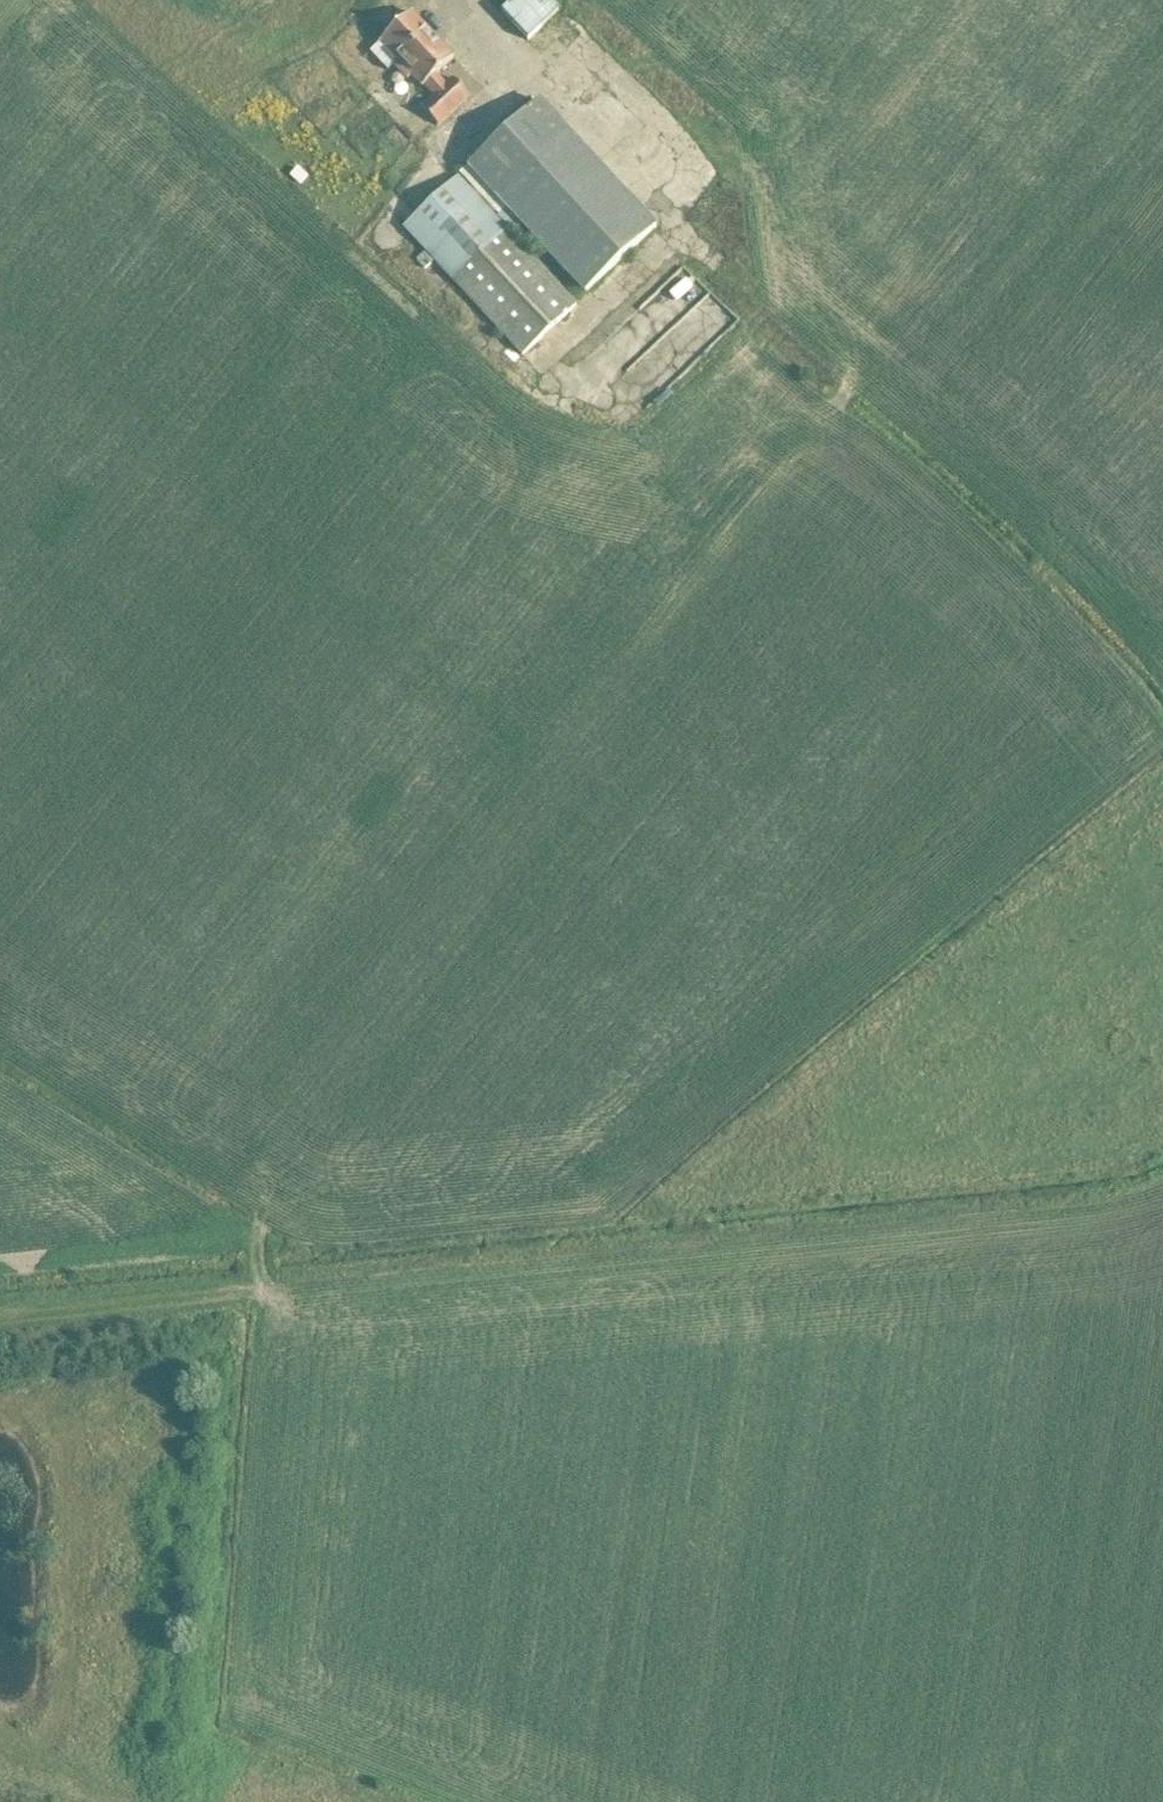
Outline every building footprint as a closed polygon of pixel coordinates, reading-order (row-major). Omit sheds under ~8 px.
[(549,0),(514,0),(502,11),(528,39),(559,10),(549,0)] [(423,88),(454,59),(413,14),(404,22),(400,17),(385,31),(389,35),(381,43),(398,61),(394,65),(408,81),(412,76),(423,88)] [(470,96),(454,79),(422,108),(438,126),(470,96)] [(583,295),(657,227),(539,101),(466,169),(583,295)] [(523,356),(577,306),(458,177),(404,227),(523,356)] [(727,306),(687,345),(701,359),(741,320),(727,306)]
